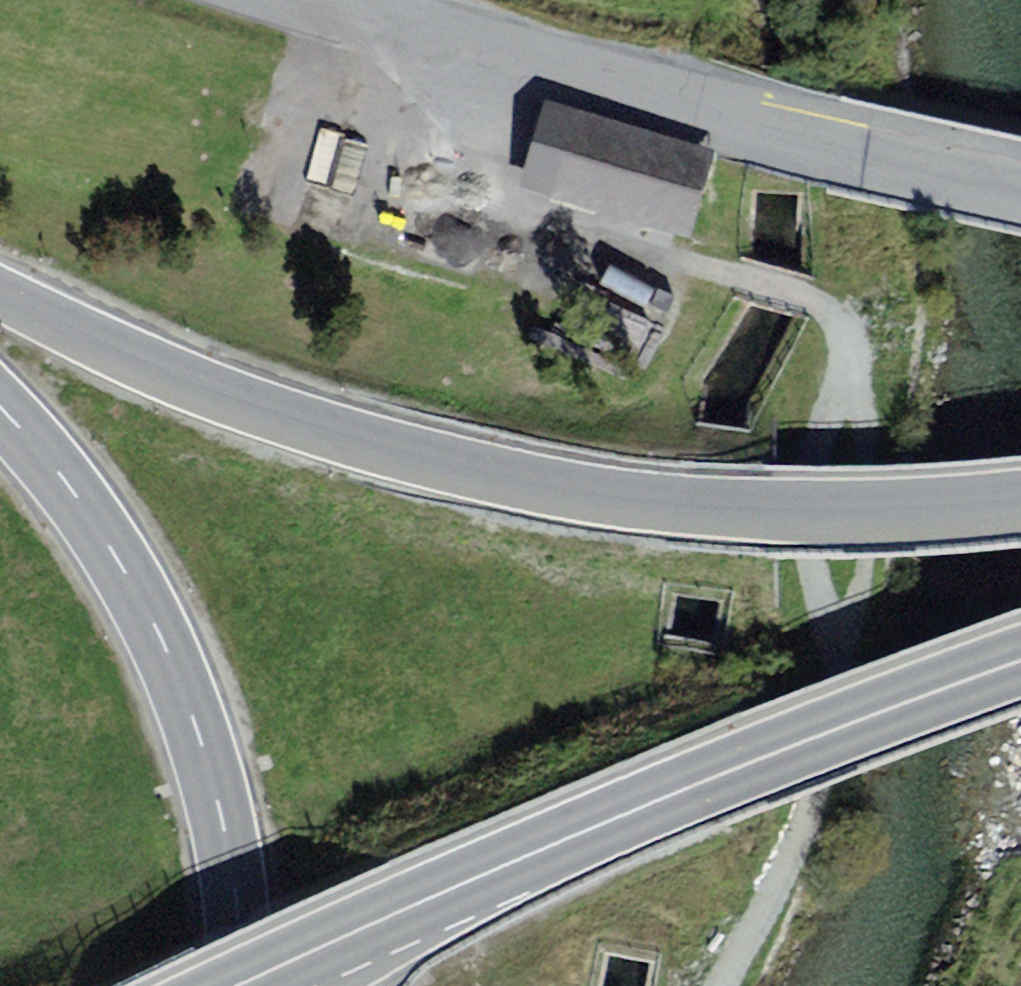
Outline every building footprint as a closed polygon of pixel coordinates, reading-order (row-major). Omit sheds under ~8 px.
[(715,148),(545,100),(521,186),(691,233),(715,148)]
